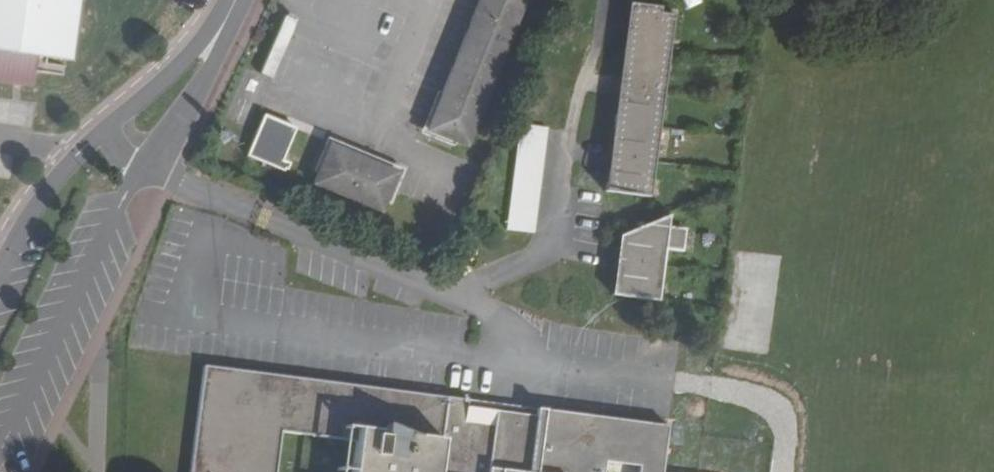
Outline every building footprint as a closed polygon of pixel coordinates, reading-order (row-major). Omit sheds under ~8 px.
[(426,131),(466,146),(525,0),(479,0),(426,131)] [(660,7),(628,3),(603,190),(650,197),(673,15),(659,13),(660,7)] [(248,156),(281,169),(297,128),(264,115),(248,156)] [(547,128),(520,124),(506,229),(533,232),(547,128)] [(397,173),(330,144),(313,184),(380,213),(397,173)] [(668,216),(646,225),(667,227),(668,216)] [(646,225),(619,236),(611,295),(657,301),(664,249),(680,251),(683,229),(667,227),(646,225)] [(204,366),(190,471),(275,471),(280,431),(355,440),(351,471),(662,471),(667,426),(551,411),(550,418),(467,407),(468,400),(204,366)] [(550,418),(551,411),(468,400),(467,407),(550,418)]
